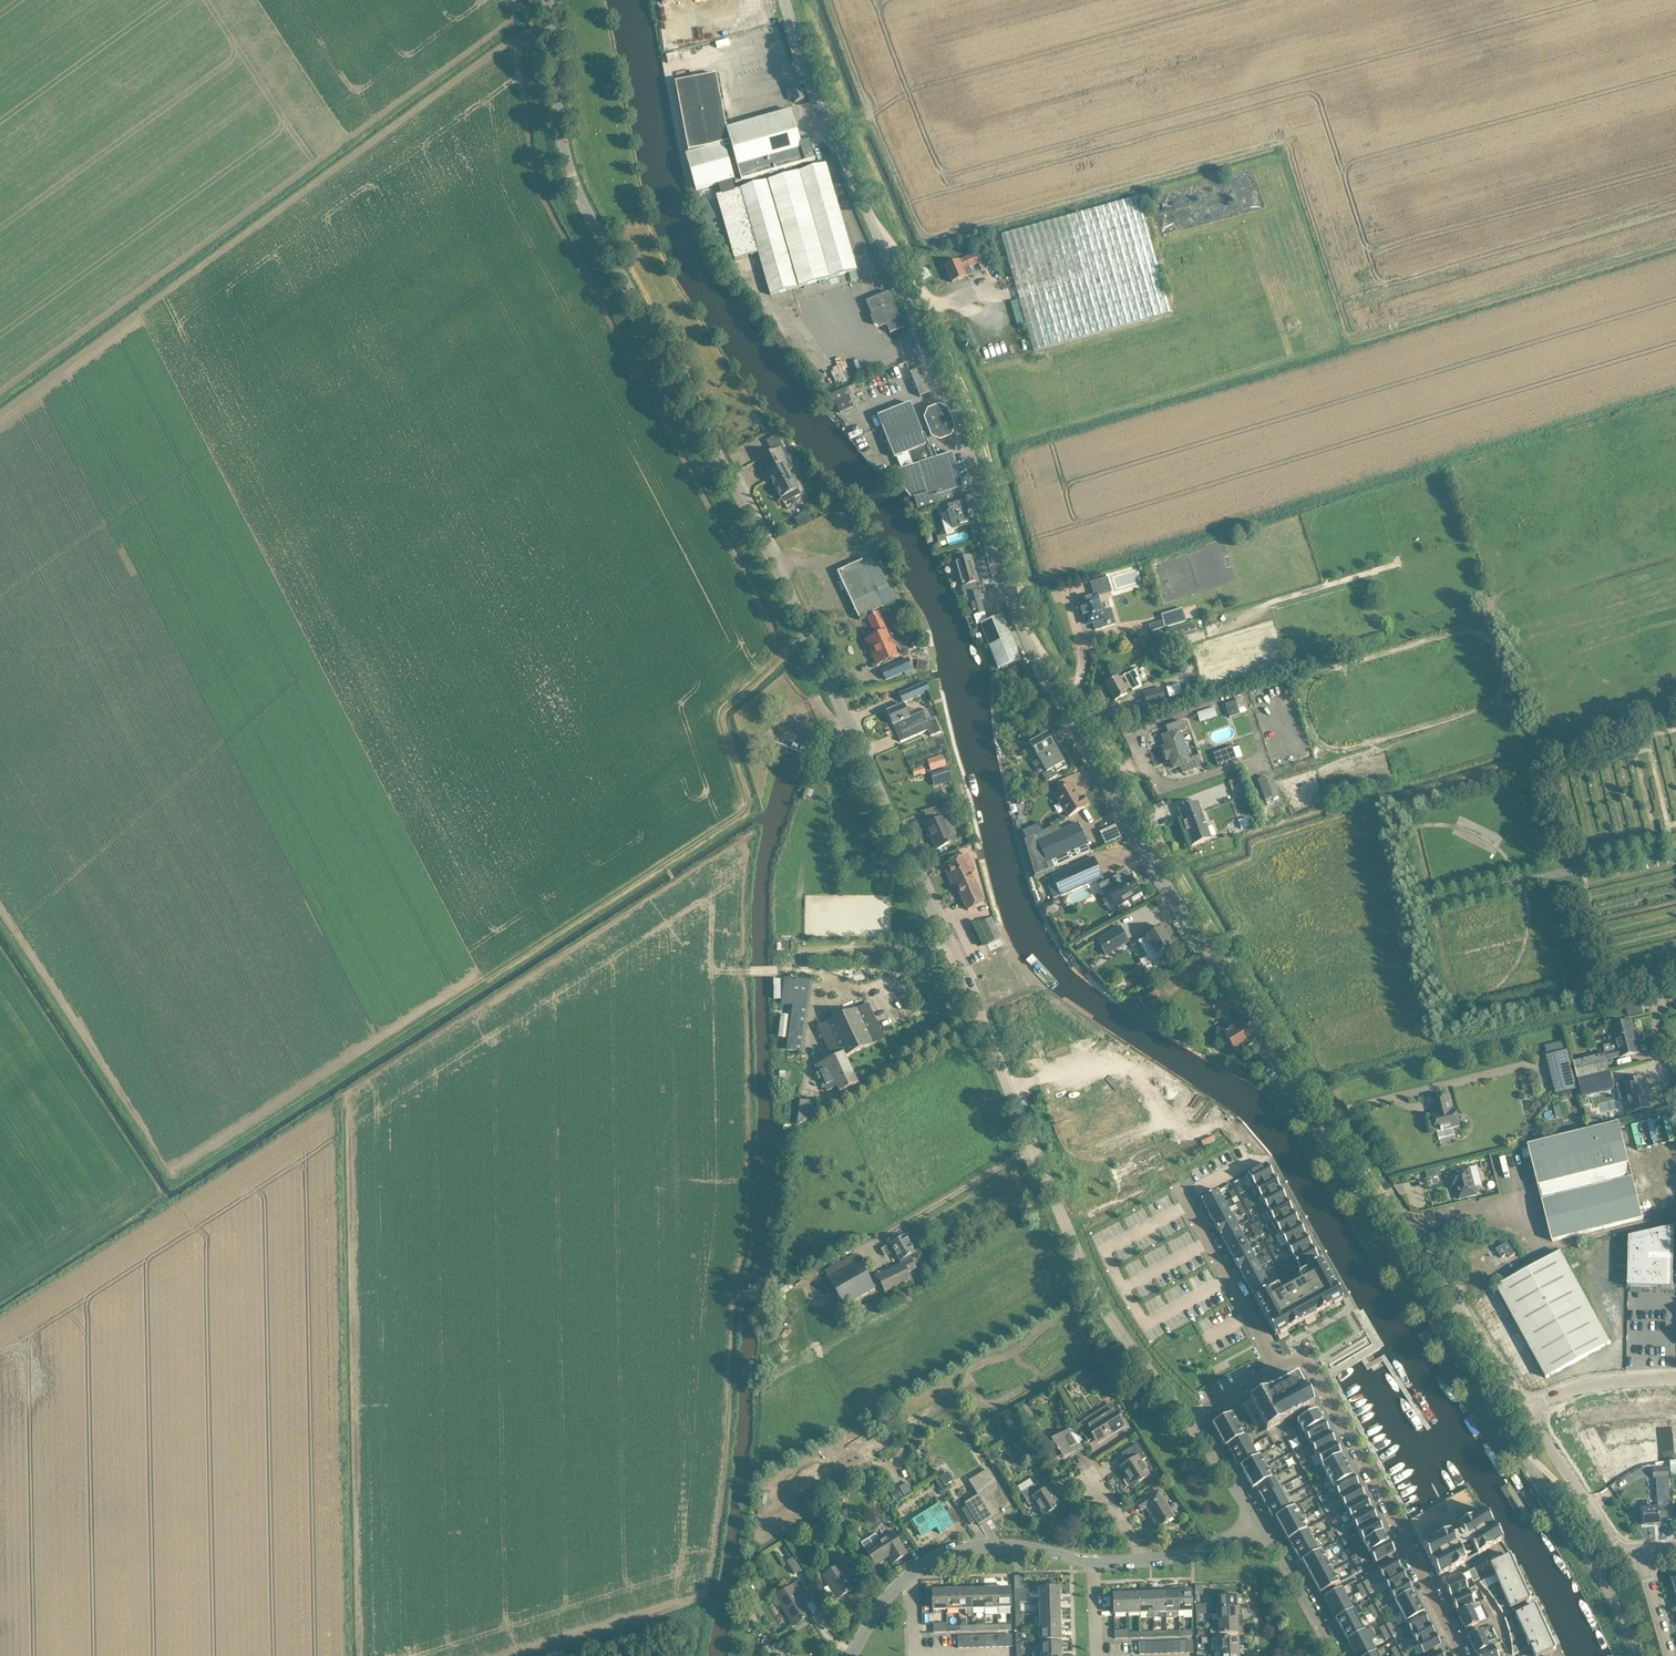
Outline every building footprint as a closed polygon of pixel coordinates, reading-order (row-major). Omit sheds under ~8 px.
[(676,58),(688,55),(686,48),(674,51),(676,58)] [(800,145),(791,111),(726,130),(716,75),(675,83),(689,155),(686,155),(696,191),(734,180),(735,184),(815,161),(810,142),(800,145)] [(804,100),(798,86),(790,89),(796,103),(804,100)] [(769,181),(801,288),(845,274),(856,271),(825,165),(769,181)] [(771,297),(801,288),(769,181),(716,196),(735,261),(758,254),(771,297)] [(691,200),(694,206),(696,204),(706,199),(703,194),(691,200)] [(1034,351),(1170,314),(1138,198),(1002,235),(1034,351)] [(955,263),(945,267),(952,284),(972,275),(969,268),(978,264),(981,272),(994,266),(990,259),(987,260),(983,251),(965,259),(959,261),(955,263)] [(888,293),(878,297),(866,302),(875,323),(881,325),(886,324),(890,334),(903,328),(888,293)] [(930,393),(922,372),(911,376),(920,398),(930,393)] [(848,389),(832,395),(840,414),(856,407),(848,389)] [(928,499),(937,496),(963,488),(952,454),(932,460),(909,404),(877,417),(894,459),(908,453),(913,466),(890,474),(910,499),(913,498),(927,494),(928,499)] [(770,454),(760,460),(784,504),(794,499),(800,495),(792,481),(794,480),(789,471),(794,468),(789,459),(787,460),(786,458),(791,455),(787,446),(779,450),(770,454)] [(939,505),(937,496),(928,499),(927,494),(913,498),(917,512),(939,505)] [(947,513),(941,515),(946,536),(955,533),(954,529),(957,528),(970,524),(971,529),(971,528),(967,514),(969,514),(969,513),(967,514),(965,509),(967,508),(964,497),(954,500),(946,502),(949,512),(947,513)] [(811,521),(807,513),(794,519),(799,528),(811,521)] [(968,530),(955,534),(956,539),(970,535),(968,530)] [(984,613),(976,584),(979,583),(971,557),(966,559),(964,552),(949,557),(951,564),(954,563),(963,593),(967,592),(974,616),(984,613)] [(895,602),(873,556),(847,568),(837,573),(842,582),(838,584),(841,591),(845,589),(859,619),(869,614),(895,602)] [(1110,610),(1102,613),(1097,597),(1111,593),(1107,579),(1091,584),(1095,597),(1079,602),(1081,610),(1080,610),(1082,617),(1083,616),(1086,625),(1093,623),(1095,631),(1115,625),(1110,610)] [(1182,609),(1161,615),(1163,622),(1165,628),(1186,622),(1182,609)] [(879,613),(878,614),(868,618),(876,636),(869,639),(876,655),(873,656),(877,666),(899,656),(895,647),(893,648),(886,632),(887,632),(879,613)] [(1002,616),(980,625),(998,670),(1020,661),(1002,616)] [(1163,622),(1150,626),(1151,632),(1165,628),(1163,622)] [(1192,624),(1171,631),(1174,640),(1196,634),(1192,624)] [(918,640),(920,646),(929,643),(927,637),(918,640)] [(913,669),(909,660),(882,673),(885,681),(913,669)] [(927,664),(919,661),(916,669),(925,672),(927,664)] [(1117,678),(1115,679),(1106,684),(1115,701),(1127,695),(1125,692),(1131,688),(1132,692),(1141,687),(1136,670),(1118,680),(1117,678)] [(927,682),(898,694),(903,704),(931,692),(927,682)] [(1165,701),(1161,688),(1143,694),(1147,706),(1165,701)] [(1240,714),(1236,702),(1225,706),(1229,718),(1240,714)] [(1205,709),(1208,718),(1225,714),(1223,704),(1205,709)] [(904,705),(887,712),(893,725),(901,743),(928,731),(931,737),(941,733),(934,718),(927,721),(923,712),(909,718),(904,705)] [(1183,774),(1198,769),(1195,759),(1189,762),(1179,733),(1185,731),(1182,722),(1166,727),(1169,735),(1162,737),(1166,747),(1162,748),(1163,752),(1164,752),(1166,756),(1165,757),(1166,761),(1170,759),(1173,769),(1180,767),(1183,774)] [(796,732),(801,734),(807,737),(811,728),(800,724),(796,732)] [(1046,735),(1037,741),(1029,746),(1046,773),(1043,775),(1047,782),(1057,776),(1056,774),(1066,768),(1063,764),(1064,763),(1054,747),(1046,735)] [(1232,747),(1213,754),(1217,766),(1236,760),(1232,747)] [(943,756),(927,761),(931,771),(946,767),(943,756)] [(947,770),(932,775),(934,782),(942,779),(943,783),(951,781),(947,770)] [(1272,773),(1264,777),(1274,796),(1282,793),(1272,773)] [(1265,777),(1257,780),(1265,801),(1272,798),(1265,777)] [(1246,796),(1239,778),(1229,782),(1236,800),(1246,796)] [(1071,784),(1061,790),(1055,794),(1068,818),(1085,808),(1084,807),(1088,805),(1084,797),(1080,799),(1071,784)] [(1284,802),(1288,813),(1298,810),(1294,798),(1284,802)] [(1211,839),(1197,803),(1179,810),(1192,846),(1211,839)] [(945,805),(923,811),(929,824),(924,826),(928,835),(931,834),(938,849),(947,845),(947,846),(949,845),(949,844),(956,841),(946,820),(951,818),(945,805)] [(1249,825),(1257,823),(1255,815),(1247,817),(1249,825)] [(1078,824),(1068,829),(1061,832),(1058,825),(1024,840),(1035,876),(1054,867),(1051,861),(1087,845),(1078,824)] [(1115,826),(1100,833),(1106,846),(1121,839),(1115,826)] [(958,850),(947,856),(950,862),(953,861),(961,857),(958,850)] [(961,857),(953,861),(950,862),(943,865),(950,880),(954,878),(958,887),(957,888),(968,911),(983,904),(961,857)] [(1083,863),(1051,877),(1057,892),(1059,897),(1092,882),(1102,878),(1094,858),(1083,863)] [(1113,878),(1103,884),(1098,887),(1105,898),(1110,895),(1117,907),(1131,899),(1133,901),(1141,896),(1142,897),(1142,896),(1131,877),(1117,885),(1113,878)] [(1041,906),(1046,916),(1058,911),(1053,901),(1041,906)] [(991,919),(988,920),(978,925),(996,964),(1009,958),(991,919)] [(1152,934),(1138,942),(1150,963),(1168,953),(1165,948),(1171,945),(1161,928),(1152,934)] [(1105,958),(1128,944),(1119,929),(1096,942),(1105,958)] [(784,978),(781,1005),(792,1007),(786,1051),(803,1053),(813,982),(784,978)] [(1151,987),(1137,997),(1145,1009),(1160,999),(1151,987)] [(1232,1009),(1225,997),(1216,1003),(1222,1014),(1232,1009)] [(845,1058),(845,1057),(884,1039),(868,1004),(818,1027),(833,1058),(833,1059),(843,1054),(845,1058)] [(1253,1043),(1240,1022),(1223,1032),(1235,1054),(1253,1043)] [(1604,1047),(1606,1054),(1607,1060),(1620,1057),(1620,1058),(1639,1053),(1631,1022),(1613,1027),(1617,1043),(1604,1047)] [(1078,1025),(1067,1041),(1077,1048),(1088,1031),(1078,1025)] [(1088,1031),(1077,1048),(1087,1054),(1098,1038),(1088,1031)] [(1098,1038),(1087,1054),(1097,1061),(1108,1044),(1098,1038)] [(1547,1056),(1565,1052),(1563,1042),(1545,1046),(1547,1056)] [(1108,1044),(1097,1061),(1108,1067),(1118,1051),(1108,1044)] [(1118,1051),(1108,1067),(1118,1074),(1128,1057),(1118,1051)] [(1556,1096),(1578,1090),(1568,1051),(1565,1052),(1547,1056),(1546,1056),(1556,1096)] [(858,1084),(845,1057),(845,1058),(843,1054),(833,1059),(833,1058),(815,1066),(822,1081),(825,1087),(827,1091),(838,1086),(840,1093),(858,1084)] [(1610,1072),(1607,1060),(1606,1054),(1573,1062),(1578,1080),(1610,1072)] [(1128,1057),(1118,1074),(1128,1080),(1138,1064),(1128,1057)] [(1072,1059),(1068,1061),(1071,1069),(1076,1067),(1072,1059)] [(1138,1064),(1128,1080),(1138,1087),(1140,1083),(1148,1070),(1138,1064)] [(1140,1083),(1138,1087),(1148,1093),(1158,1077),(1148,1070),(1140,1083)] [(1610,1072),(1578,1080),(1583,1098),(1614,1090),(1610,1072)] [(1158,1077),(1148,1093),(1158,1099),(1168,1083),(1158,1077)] [(1617,1085),(1621,1100),(1628,1098),(1632,1112),(1652,1108),(1647,1088),(1648,1088),(1645,1078),(1617,1085)] [(1168,1083),(1158,1099),(1168,1106),(1178,1090),(1168,1083)] [(1178,1090),(1168,1106),(1178,1112),(1188,1097),(1178,1090)] [(1448,1096),(1443,1097),(1433,1100),(1436,1114),(1433,1115),(1437,1132),(1442,1131),(1442,1132),(1444,1132),(1444,1131),(1460,1127),(1455,1109),(1452,1110),(1448,1096)] [(1188,1097),(1178,1112),(1188,1119),(1198,1103),(1188,1097)] [(809,1101),(800,1101),(797,1126),(816,1115),(815,1107),(809,1101)] [(1198,1103),(1188,1119),(1199,1126),(1209,1110),(1198,1103)] [(1126,1104),(1124,1108),(1131,1112),(1133,1109),(1126,1104)] [(1110,1108),(1103,1111),(1105,1117),(1113,1114),(1110,1108)] [(1585,1109),(1590,1129),(1600,1127),(1597,1113),(1592,1114),(1591,1108),(1585,1109)] [(1103,1111),(1096,1115),(1098,1120),(1105,1117),(1103,1111)] [(1644,1220),(1633,1177),(1630,1164),(1619,1123),(1528,1146),(1539,1187),(1552,1242),(1644,1220)] [(1152,1134),(1140,1138),(1148,1157),(1160,1152),(1152,1134)] [(1140,1138),(1129,1143),(1137,1161),(1148,1157),(1140,1138)] [(1129,1143),(1118,1147),(1126,1166),(1137,1161),(1129,1143)] [(1118,1147),(1107,1153),(1115,1171),(1126,1166),(1118,1147)] [(1266,1165),(1246,1176),(1253,1188),(1273,1177),(1266,1165)] [(1452,1174),(1448,1175),(1450,1184),(1455,1183),(1459,1200),(1477,1195),(1475,1187),(1482,1186),(1477,1167),(1470,1169),(1470,1167),(1452,1172),(1452,1174)] [(1273,1177),(1253,1188),(1259,1200),(1261,1199),(1261,1198),(1279,1189),(1273,1177)] [(1279,1189),(1261,1198),(1261,1199),(1267,1210),(1268,1210),(1286,1200),(1279,1189)] [(1201,1200),(1208,1212),(1224,1203),(1218,1191),(1201,1200)] [(1267,1210),(1265,1211),(1272,1223),(1292,1212),(1286,1200),(1268,1210),(1267,1210)] [(1224,1203),(1208,1212),(1214,1224),(1231,1215),(1230,1215),(1224,1203)] [(1292,1212),(1272,1223),(1278,1235),(1281,1234),(1280,1233),(1298,1224),(1292,1212)] [(1214,1224),(1221,1236),(1237,1227),(1239,1226),(1233,1213),(1230,1215),(1231,1215),(1214,1224)] [(1298,1224),(1280,1233),(1281,1234),(1287,1245),(1305,1235),(1298,1224)] [(1237,1227),(1221,1236),(1227,1247),(1243,1238),(1237,1227)] [(1630,1238),(1628,1288),(1673,1289),(1674,1228),(1630,1238)] [(1305,1235),(1287,1245),(1290,1251),(1293,1257),(1311,1247),(1305,1235)] [(916,1269),(910,1256),(915,1253),(905,1236),(881,1250),(885,1256),(894,1251),(901,1264),(877,1276),(885,1293),(911,1280),(908,1273),(916,1269)] [(1243,1238),(1227,1247),(1233,1259),(1250,1250),(1243,1238)] [(1508,1242),(1496,1250),(1502,1259),(1507,1255),(1510,1258),(1516,1255),(1508,1242)] [(1311,1247),(1293,1257),(1300,1269),(1318,1259),(1311,1247)] [(1233,1259),(1240,1271),(1256,1262),(1250,1250),(1233,1259)] [(1561,1253),(1507,1283),(1497,1288),(1547,1379),(1611,1344),(1561,1253)] [(856,1255),(846,1260),(825,1272),(844,1306),(875,1289),(856,1255)] [(1256,1262),(1240,1271),(1246,1282),(1262,1274),(1259,1268),(1256,1262)] [(1320,1263),(1254,1298),(1267,1321),(1275,1337),(1275,1336),(1287,1330),(1303,1322),(1315,1315),(1331,1307),(1331,1306),(1343,1300),(1334,1284),(1321,1262),(1320,1263)] [(1262,1274),(1246,1282),(1253,1295),(1269,1286),(1262,1274)] [(1222,1351),(1226,1358),(1243,1348),(1239,1341),(1222,1351)] [(1250,1400),(1266,1431),(1284,1421),(1283,1421),(1314,1404),(1304,1387),(1297,1375),(1267,1391),(1250,1400)] [(1084,1420),(1077,1425),(1088,1442),(1096,1438),(1099,1443),(1109,1436),(1108,1435),(1118,1429),(1124,1425),(1113,1409),(1110,1404),(1084,1420)] [(1026,1421),(1033,1416),(1026,1405),(1018,1410),(1026,1421)] [(1317,1410),(1297,1421),(1303,1432),(1323,1421),(1317,1410)] [(1672,1412),(1661,1413),(1661,1435),(1672,1435),(1672,1412)] [(1232,1413),(1212,1424),(1218,1435),(1238,1425),(1232,1413)] [(1650,1413),(1639,1413),(1639,1435),(1650,1435),(1650,1413)] [(1661,1413),(1650,1413),(1650,1435),(1661,1435),(1661,1413)] [(1323,1421),(1303,1432),(1309,1443),(1329,1433),(1323,1421)] [(1588,1430),(1582,1434),(1588,1444),(1607,1432),(1601,1422),(1594,1426),(1588,1429),(1588,1430)] [(1218,1435),(1225,1447),(1226,1446),(1244,1436),(1238,1425),(1218,1435)] [(1079,1449),(1073,1440),(1068,1432),(1043,1446),(1054,1464),(1059,1461),(1060,1461),(1067,1457),(1065,1455),(1072,1451),(1077,1447),(1079,1450),(1079,1449)] [(1607,1432),(1588,1444),(1593,1453),(1612,1441),(1607,1432)] [(1329,1433),(1309,1443),(1315,1454),(1335,1444),(1329,1433)] [(1024,1440),(1021,1434),(1013,1440),(1017,1445),(1024,1440)] [(1244,1436),(1226,1446),(1232,1456),(1252,1446),(1246,1435),(1244,1436)] [(1612,1441),(1593,1453),(1599,1462),(1618,1450),(1614,1443),(1612,1441)] [(1137,1444),(1131,1448),(1121,1454),(1127,1464),(1121,1468),(1132,1486),(1149,1476),(1140,1462),(1146,1458),(1137,1444)] [(1335,1444),(1315,1454),(1322,1466),(1341,1455),(1335,1444)] [(1238,1467),(1240,1466),(1258,1457),(1252,1446),(1232,1456),(1238,1467)] [(1618,1450),(1599,1462),(1605,1471),(1624,1459),(1618,1450)] [(1341,1455),(1322,1466),(1327,1476),(1347,1465),(1341,1455)] [(1260,1456),(1258,1457),(1240,1466),(1246,1478),(1266,1467),(1260,1456)] [(1624,1459),(1605,1471),(1609,1478),(1610,1481),(1630,1469),(1628,1467),(1624,1459)] [(1007,1462),(999,1467),(1005,1475),(1012,1471),(1007,1462)] [(1347,1465),(1327,1476),(1333,1486),(1352,1475),(1347,1465)] [(1246,1478),(1253,1489),(1255,1488),(1272,1479),(1266,1467),(1246,1478)] [(1669,1477),(1669,1469),(1654,1470),(1654,1478),(1658,1478),(1660,1509),(1644,1510),(1645,1525),(1661,1524),(1661,1518),(1667,1517),(1666,1504),(1671,1504),(1669,1477)] [(1011,1507),(987,1470),(969,1481),(977,1495),(964,1504),(966,1507),(962,1510),(971,1525),(977,1522),(980,1527),(1002,1513),(1003,1514),(1005,1512),(1004,1511),(1011,1507)] [(953,1481),(949,1474),(940,1479),(944,1487),(953,1481)] [(1352,1475),(1333,1486),(1339,1498),(1358,1487),(1352,1475)] [(1272,1479),(1255,1488),(1261,1498),(1281,1488),(1275,1477),(1272,1479)] [(1030,1479),(1018,1487),(1021,1492),(1029,1506),(1035,1502),(1043,1516),(1061,1506),(1049,1487),(1038,1493),(1030,1479)] [(1358,1487),(1339,1498),(1345,1509),(1364,1498),(1358,1487)] [(942,1488),(938,1490),(942,1496),(946,1493),(942,1488)] [(1281,1488),(1261,1498),(1267,1509),(1286,1498),(1281,1488)] [(1158,1491),(1146,1498),(1137,1504),(1141,1511),(1146,1508),(1158,1527),(1174,1517),(1158,1491)] [(1272,1519),(1275,1517),(1292,1508),(1286,1498),(1267,1509),(1272,1519)] [(1351,1520),(1371,1509),(1364,1498),(1345,1509),(1351,1520)] [(954,1525),(948,1516),(940,1503),(912,1521),(922,1536),(936,1527),(940,1534),(954,1525)] [(1534,1503),(1530,1506),(1537,1517),(1541,1514),(1534,1503)] [(1299,1504),(1292,1508),(1275,1517),(1281,1529),(1301,1518),(1301,1519),(1306,1516),(1299,1504)] [(1371,1509),(1351,1520),(1357,1531),(1377,1520),(1371,1509)] [(1449,1531),(1423,1545),(1422,1545),(1438,1577),(1450,1571),(1466,1563),(1463,1558),(1474,1552),(1477,1557),(1492,1547),(1502,1540),(1483,1510),(1458,1526),(1458,1527),(1450,1532),(1449,1531)] [(1281,1529),(1288,1541),(1288,1540),(1307,1530),(1301,1519),(1301,1518),(1281,1529)] [(1377,1520),(1357,1531),(1363,1542),(1383,1532),(1377,1520)] [(1307,1530),(1288,1540),(1294,1551),(1314,1540),(1308,1529),(1307,1530)] [(908,1555),(902,1545),(893,1532),(880,1540),(876,1534),(861,1544),(875,1566),(889,1557),(893,1564),(908,1555)] [(1383,1532),(1363,1542),(1369,1552),(1388,1541),(1383,1532)] [(792,1534),(788,1537),(793,1544),(797,1542),(792,1534)] [(1300,1561),(1301,1560),(1319,1551),(1314,1540),(1294,1551),(1300,1561)] [(1395,1553),(1388,1541),(1369,1552),(1375,1564),(1395,1553)] [(788,1546),(784,1549),(789,1557),(794,1554),(788,1546)] [(1319,1551),(1301,1560),(1308,1571),(1327,1561),(1321,1550),(1319,1551)] [(1491,1565),(1489,1565),(1490,1567),(1493,1573),(1494,1576),(1515,1567),(1514,1566),(1510,1558),(1510,1556),(1509,1556),(1507,1557),(1506,1558),(1491,1565)] [(801,1571),(793,1558),(787,1562),(795,1575),(801,1571)] [(1395,1559),(1377,1569),(1383,1580),(1401,1570),(1395,1559)] [(854,1574),(848,1565),(846,1561),(823,1576),(837,1599),(852,1589),(846,1579),(854,1574)] [(1327,1561),(1308,1572),(1313,1582),(1333,1572),(1327,1561)] [(1499,1587),(1520,1578),(1515,1567),(1494,1576),(1499,1587)] [(1401,1570),(1383,1580),(1389,1590),(1406,1581),(1401,1570)] [(1339,1584),(1333,1572),(1313,1582),(1320,1594),(1339,1584)] [(1461,1576),(1444,1584),(1451,1598),(1468,1590),(1461,1576)] [(1520,1578),(1499,1587),(1504,1598),(1525,1589),(1520,1578)] [(811,1601),(798,1581),(775,1596),(794,1626),(809,1617),(803,1607),(811,1601)] [(1406,1581),(1389,1590),(1395,1601),(1412,1591),(1406,1581)] [(1361,1584),(1356,1587),(1360,1592),(1365,1589),(1361,1584)] [(1468,1590),(1451,1598),(1457,1612),(1474,1604),(1470,1595),(1477,1592),(1477,1591),(1475,1587),(1468,1590)] [(1173,1617),(1178,1617),(1177,1588),(1172,1588),(1172,1593),(1165,1593),(1166,1613),(1166,1619),(1173,1619),(1173,1617)] [(1177,1588),(1178,1617),(1184,1617),(1184,1612),(1192,1612),(1191,1588),(1183,1589),(1183,1588),(1177,1588)] [(1341,1588),(1324,1598),(1330,1609),(1347,1599),(1341,1588)] [(972,1609),(985,1609),(984,1589),(971,1590),(972,1609)] [(985,1609),(998,1609),(997,1589),(984,1589),(985,1609)] [(997,1589),(998,1609),(1011,1608),(1010,1589),(997,1589)] [(1015,1603),(1020,1603),(1026,1603),(1026,1589),(1014,1590),(1015,1603)] [(1040,1602),(1060,1602),(1060,1589),(1039,1589),(1040,1602)] [(1525,1589),(1504,1598),(1510,1609),(1530,1600),(1525,1589)] [(933,1610),(946,1610),(946,1590),(932,1591),(933,1610)] [(946,1610),(959,1610),(958,1590),(946,1590),(946,1610)] [(971,1609),(972,1609),(971,1590),(958,1590),(959,1610),(966,1610),(966,1614),(968,1616),(971,1616),(971,1609)] [(1412,1591),(1395,1601),(1400,1611),(1418,1602),(1412,1591)] [(1165,1593),(1152,1594),(1153,1618),(1159,1618),(1159,1613),(1166,1613),(1165,1593)] [(1127,1614),(1140,1614),(1139,1594),(1126,1595),(1127,1614)] [(1147,1618),(1153,1618),(1152,1594),(1139,1594),(1140,1614),(1147,1613),(1147,1618)] [(1114,1615),(1127,1614),(1126,1595),(1113,1595),(1114,1615)] [(1196,1610),(1237,1608),(1237,1600),(1242,1600),(1242,1595),(1218,1596),(1218,1604),(1196,1605),(1196,1610)] [(1347,1599),(1330,1609),(1335,1619),(1353,1609),(1347,1599)] [(1040,1615),(1061,1615),(1060,1602),(1040,1602),(1040,1615)] [(1418,1602),(1400,1611),(1406,1622),(1423,1613),(1424,1613),(1418,1602)] [(1474,1604),(1457,1612),(1465,1629),(1479,1623),(1473,1610),(1480,1607),(1480,1606),(1478,1603),(1474,1604)] [(1535,1605),(1514,1614),(1520,1626),(1540,1616),(1535,1605)] [(1219,1622),(1243,1621),(1242,1616),(1237,1617),(1237,1608),(1196,1610),(1210,1609),(1210,1614),(1218,1614),(1219,1622)] [(1353,1609),(1335,1619),(1341,1630),(1359,1620),(1353,1609)] [(1406,1622),(1405,1623),(1411,1634),(1429,1624),(1423,1613),(1406,1622)] [(1040,1628),(1061,1627),(1061,1615),(1040,1615),(1040,1628)] [(1540,1616),(1520,1626),(1525,1637),(1545,1627),(1540,1616)] [(972,1632),(972,1626),(966,1626),(966,1619),(959,1620),(960,1627),(959,1627),(959,1632),(972,1632)] [(1359,1620),(1341,1630),(1347,1641),(1365,1631),(1359,1620)] [(1243,1621),(1219,1622),(1219,1629),(1210,1630),(1211,1635),(1238,1634),(1238,1625),(1243,1625),(1243,1621)] [(947,1633),(947,1627),(947,1624),(933,1624),(934,1633),(947,1633)] [(1429,1624),(1411,1634),(1417,1644),(1434,1635),(1429,1624)] [(1040,1628),(1035,1628),(1035,1640),(1041,1640),(1050,1640),(1061,1639),(1061,1627),(1040,1628)] [(1545,1627),(1525,1637),(1530,1648),(1550,1638),(1545,1627)] [(1482,1630),(1468,1636),(1475,1653),(1493,1645),(1493,1646),(1497,1644),(1495,1640),(1495,1639),(1488,1643),(1482,1630)] [(1128,1639),(1128,1633),(1128,1631),(1115,1631),(1115,1639),(1128,1639)] [(1365,1631),(1347,1641),(1353,1651),(1370,1641),(1365,1631)] [(1440,1646),(1434,1635),(1417,1644),(1423,1655),(1440,1646)] [(1220,1652),(1244,1652),(1243,1647),(1239,1647),(1238,1638),(1211,1639),(1211,1645),(1220,1645),(1220,1652)] [(1530,1648),(1533,1655),(1541,1655),(1555,1650),(1550,1638),(1530,1648)] [(1353,1651),(1356,1655),(1367,1655),(1376,1651),(1370,1641),(1353,1651)] [(1061,1644),(1041,1644),(1041,1652),(1035,1652),(1032,1654),(1032,1655),(1062,1655),(1061,1644)] [(1475,1653),(1477,1655),(1504,1655),(1502,1652),(1497,1654),(1493,1646),(1493,1645),(1475,1653)] [(1396,1647),(1391,1650),(1394,1655),(1399,1653),(1396,1647)]
